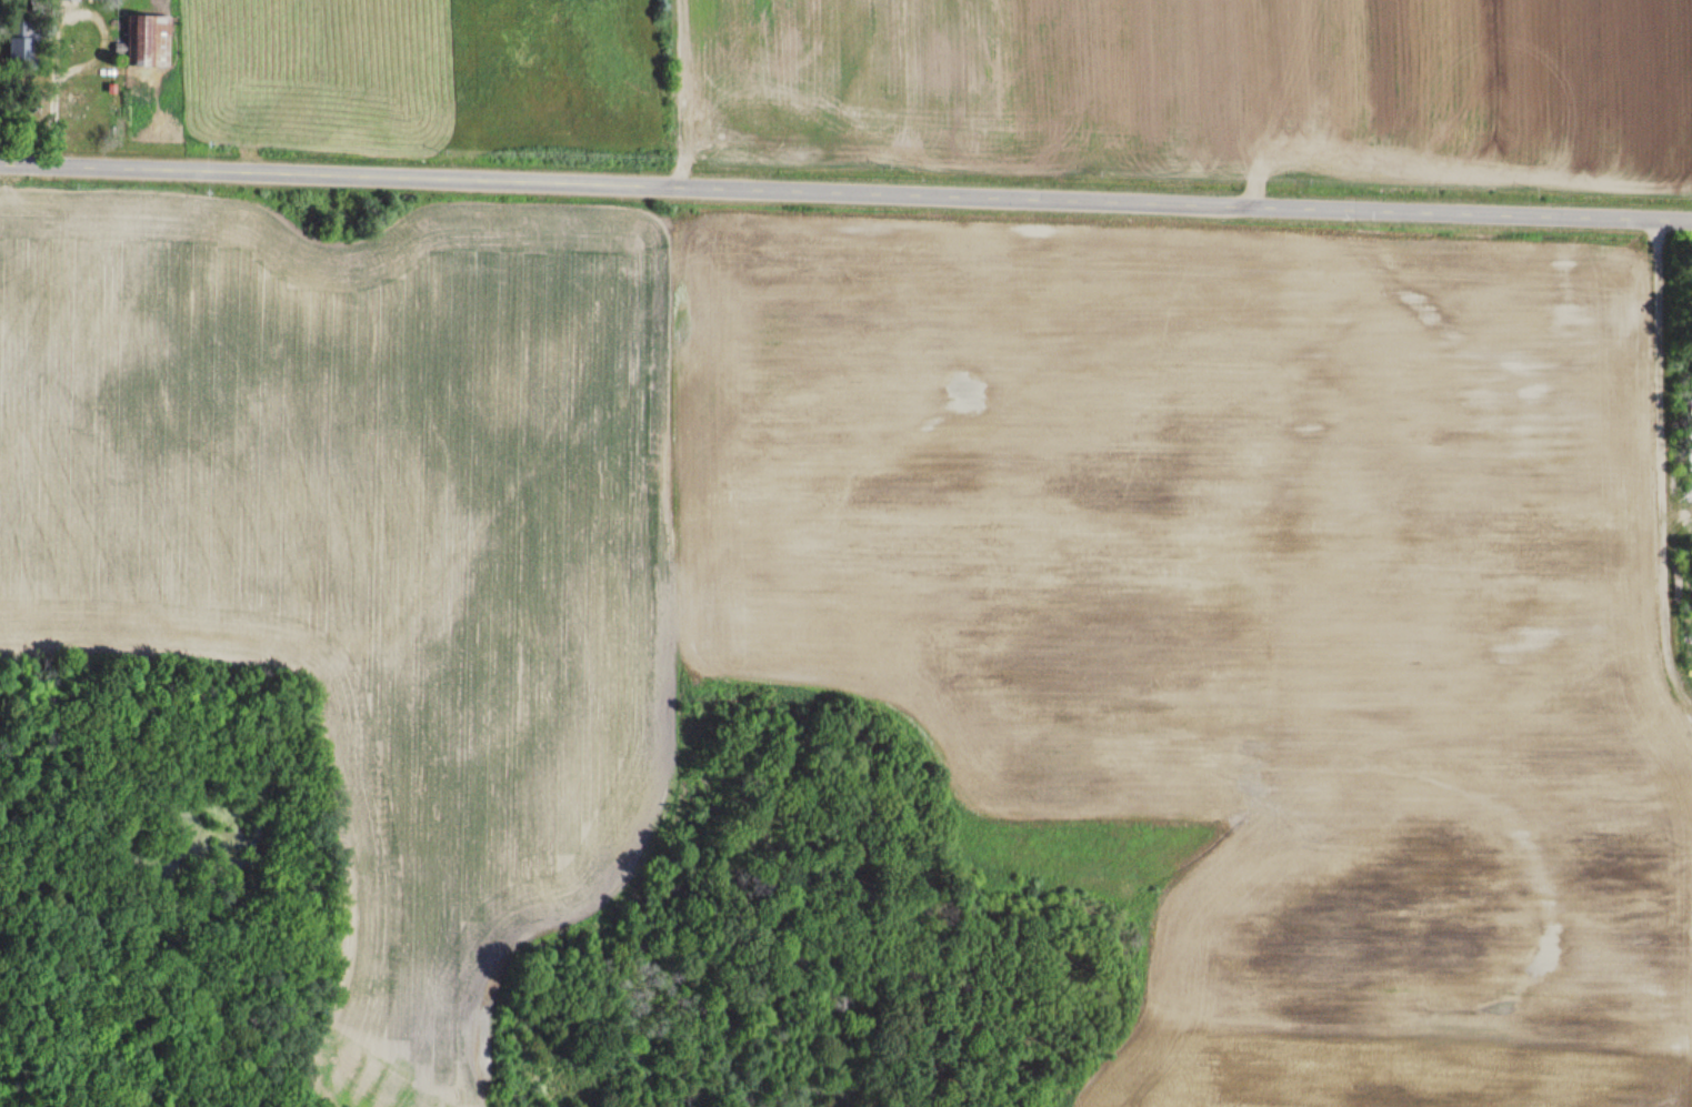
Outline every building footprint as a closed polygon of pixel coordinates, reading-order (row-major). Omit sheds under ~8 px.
[(171,15),(138,14),(137,66),(171,66),(171,15)] [(24,21),(24,62),(42,62),(42,21),(24,21)]
